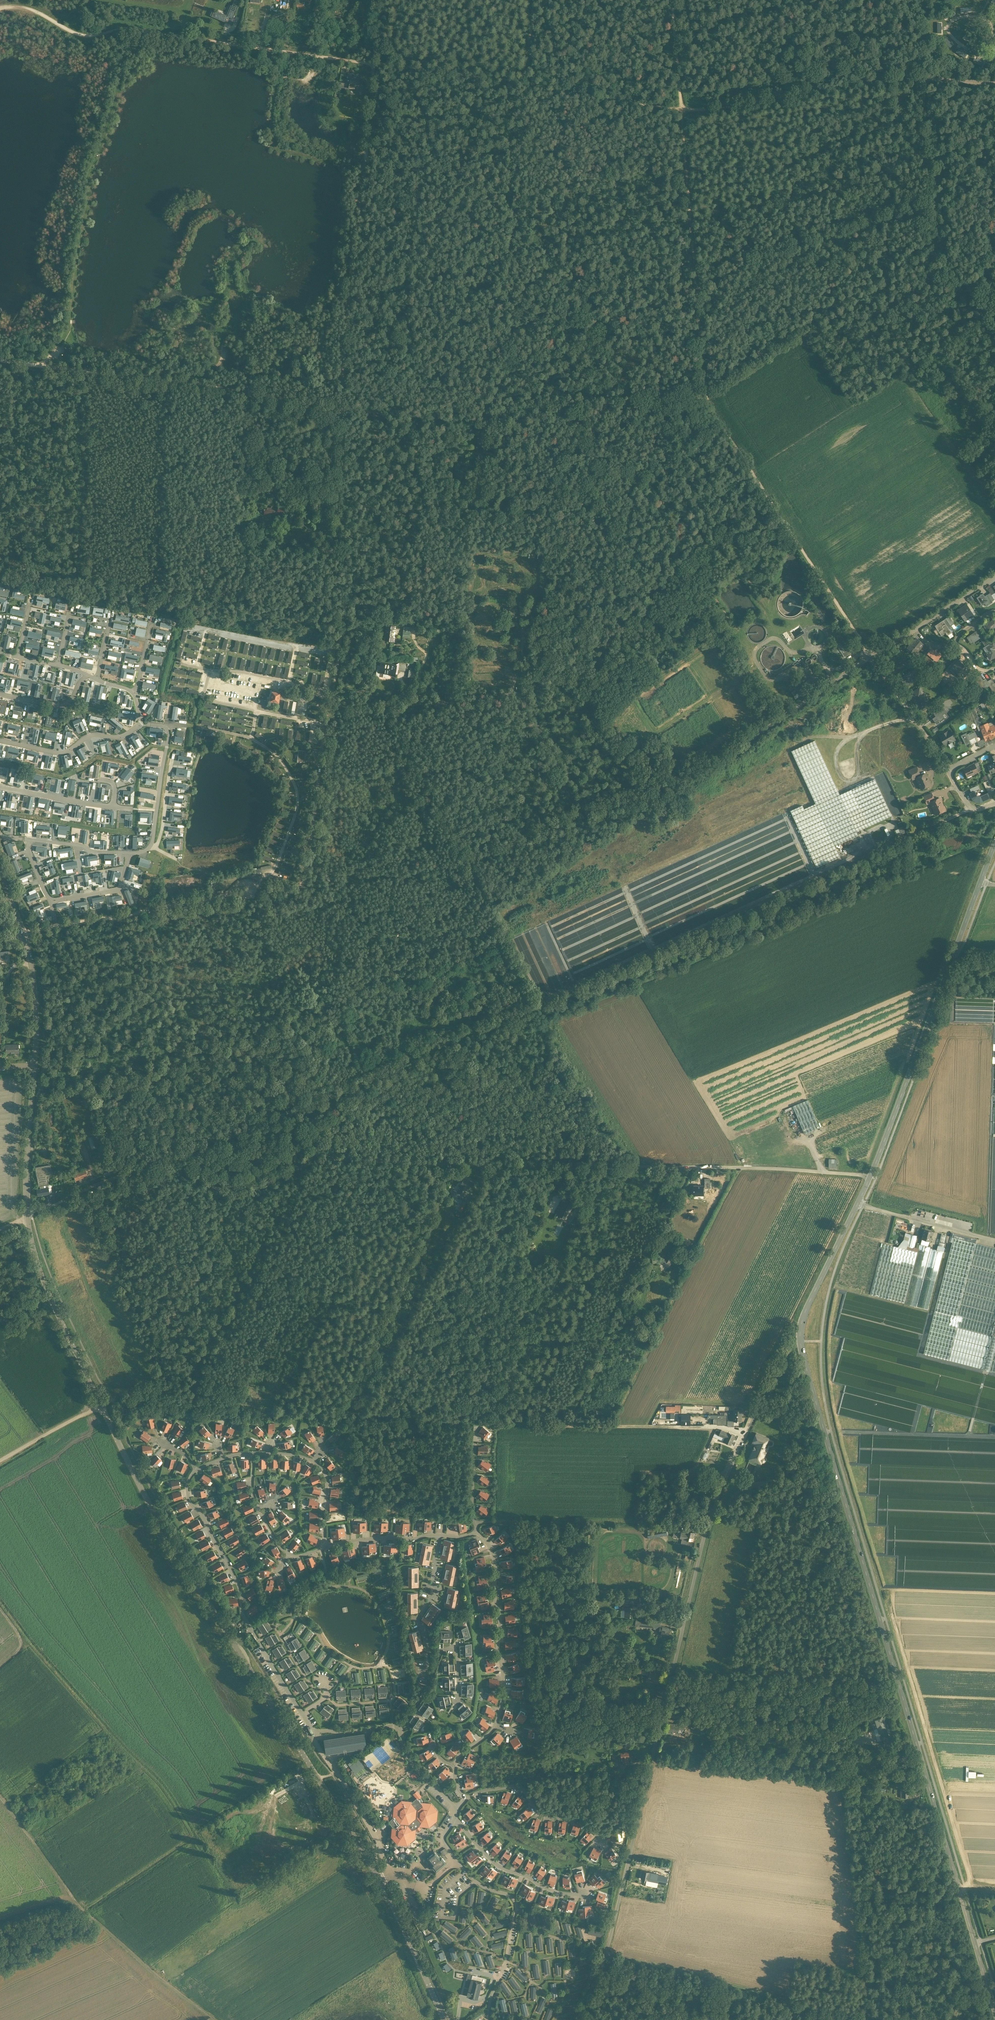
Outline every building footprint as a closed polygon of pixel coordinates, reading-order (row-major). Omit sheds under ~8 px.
[(322,0),(316,0),(315,6),(314,6),(313,11),(321,11),(322,0)] [(232,26),(235,19),(233,19),(238,4),(238,5),(233,3),(233,2),(227,17),(213,11),(213,12),(211,17),(232,26)] [(346,85),(350,86),(355,86),(355,84),(359,85),(361,75),(348,73),(346,83),(346,85)] [(293,508),(285,507),(278,507),(278,508),(265,507),(264,514),(277,516),(278,513),(285,514),(285,510),(293,511),(293,508)] [(8,596),(9,592),(10,587),(5,586),(4,591),(0,590),(0,595),(8,596)] [(13,591),(12,597),(24,600),(25,595),(17,594),(18,589),(14,588),(13,591)] [(985,591),(979,596),(985,604),(988,601),(992,605),(994,603),(994,599),(990,593),(988,595),(985,591)] [(57,601),(55,608),(65,610),(66,603),(61,602),(60,602),(57,601)] [(77,604),(76,608),(78,608),(77,612),(89,614),(90,606),(81,605),(77,604)] [(11,608),(10,613),(11,613),(24,616),(26,608),(20,607),(20,610),(12,608),(13,608),(11,608)] [(94,607),(93,614),(102,616),(104,609),(94,607)] [(509,608),(503,608),(503,620),(514,620),(515,612),(509,612),(509,608)] [(970,609),(960,615),(965,622),(974,616),(970,609)] [(36,612),(35,616),(41,618),(40,619),(39,622),(39,623),(44,624),(46,614),(36,612)] [(950,616),(937,623),(942,633),(943,632),(943,633),(947,631),(949,635),(952,633),(948,626),(950,625),(948,622),(952,620),(950,616)] [(133,617),(132,622),(135,623),(135,624),(146,626),(148,622),(136,619),(137,618),(133,617)] [(12,619),(10,625),(15,626),(14,630),(20,631),(22,621),(12,619)] [(985,624),(989,631),(994,627),(994,619),(985,624)] [(74,620),(73,624),(75,624),(81,625),(80,630),(84,631),(86,622),(74,620)] [(395,626),(387,625),(385,641),(394,642),(395,637),(393,637),(395,626)] [(137,627),(135,635),(145,637),(146,629),(137,627)] [(156,634),(155,638),(162,640),(167,641),(168,635),(170,635),(171,632),(156,629),(155,634),(156,634)] [(29,631),(28,636),(40,639),(42,631),(38,630),(37,633),(29,631)] [(978,631),(971,635),(974,640),(981,636),(978,631)] [(6,636),(4,647),(9,648),(9,647),(10,642),(14,643),(17,643),(18,638),(6,636)] [(71,636),(70,640),(74,641),(74,644),(78,645),(81,646),(82,639),(71,636)] [(112,640),(111,645),(123,647),(125,642),(125,638),(123,638),(122,642),(112,640)] [(915,654),(923,645),(916,638),(908,647),(915,654)] [(851,653),(843,641),(837,645),(840,649),(845,657),(851,653)] [(990,660),(994,657),(994,651),(994,649),(994,643),(993,641),(986,645),(988,650),(985,652),(990,660)] [(27,643),(26,648),(26,649),(30,650),(33,650),(32,653),(38,654),(39,651),(40,646),(27,643)] [(89,646),(88,653),(97,655),(99,649),(89,646)] [(44,647),(42,655),(53,657),(54,649),(44,647)] [(940,656),(932,649),(928,653),(936,661),(940,656)] [(109,651),(108,655),(112,656),(111,659),(120,661),(121,654),(109,651)] [(125,660),(125,662),(127,663),(128,661),(129,661),(129,658),(130,659),(138,660),(138,656),(126,654),(125,660)] [(150,655),(149,659),(153,660),(152,663),(157,664),(161,665),(162,662),(163,657),(150,655)] [(82,661),(80,667),(92,670),(93,664),(87,663),(87,659),(87,658),(83,657),(82,661)] [(949,666),(961,675),(968,667),(955,658),(949,666)] [(406,662),(399,661),(399,666),(398,670),(405,671),(406,662)] [(9,668),(8,673),(17,675),(19,665),(18,664),(16,663),(15,664),(14,664),(13,669),(9,668)] [(390,665),(381,663),(380,666),(377,665),(376,670),(379,671),(379,672),(383,673),(383,677),(388,678),(388,674),(395,675),(395,674),(397,674),(398,670),(399,666),(390,664),(390,665)] [(105,664),(104,670),(111,671),(111,674),(117,675),(118,667),(105,664)] [(28,670),(27,674),(36,676),(39,666),(35,665),(33,671),(28,670)] [(123,667),(121,678),(126,679),(126,677),(127,674),(133,675),(134,676),(135,670),(123,667)] [(147,667),(145,672),(154,674),(153,676),(159,677),(160,670),(147,667)] [(906,687),(917,679),(911,671),(901,679),(906,687)] [(46,677),(45,681),(54,683),(55,679),(56,673),(52,672),(52,673),(48,672),(47,677),(46,677)] [(67,676),(65,684),(68,684),(68,685),(73,686),(76,673),(68,672),(67,676)] [(980,674),(974,678),(983,691),(990,686),(985,678),(983,679),(980,674)] [(3,689),(2,691),(7,692),(8,690),(10,690),(11,685),(9,684),(10,680),(5,679),(5,680),(2,679),(1,683),(0,682),(0,688),(3,689)] [(18,680),(17,684),(24,686),(23,691),(27,692),(29,683),(18,680)] [(808,681),(791,693),(796,699),(812,688),(808,681)] [(83,686),(82,692),(85,693),(84,701),(89,702),(92,688),(83,686)] [(99,686),(96,698),(105,699),(107,688),(99,686)] [(54,688),(51,699),(57,700),(60,689),(54,688)] [(272,691),(270,701),(279,703),(280,697),(281,697),(281,694),(281,693),(281,691),(272,690),(272,691)] [(925,699),(921,692),(914,697),(918,704),(925,699)] [(123,695),(121,703),(126,704),(125,706),(130,708),(131,701),(127,700),(128,696),(123,695)] [(149,704),(145,710),(149,713),(155,703),(149,699),(146,703),(149,704)] [(159,704),(157,718),(162,719),(164,708),(167,708),(168,706),(159,704)] [(11,705),(11,709),(13,709),(13,710),(14,710),(13,714),(13,717),(17,718),(18,715),(21,715),(22,711),(23,712),(24,707),(14,705),(14,706),(11,705)] [(933,717),(937,723),(948,716),(945,712),(949,709),(946,705),(936,712),(938,715),(933,717)] [(30,706),(27,718),(32,719),(33,712),(39,713),(40,708),(30,706)] [(49,710),(45,725),(51,727),(54,711),(49,710)] [(122,713),(121,718),(128,719),(127,724),(132,724),(133,715),(122,713)] [(101,724),(102,718),(91,715),(89,721),(101,724)] [(112,717),(109,721),(117,727),(115,730),(117,732),(121,728),(123,726),(112,717)] [(80,718),(73,721),(76,727),(79,726),(81,731),(85,729),(80,718)] [(981,726),(988,739),(994,735),(994,725),(991,727),(988,722),(981,726)] [(9,724),(8,729),(9,729),(8,732),(13,733),(13,734),(18,735),(20,727),(9,724)] [(150,728),(150,733),(158,734),(157,737),(162,738),(163,730),(150,728)] [(973,728),(962,735),(967,742),(977,736),(973,728)] [(31,729),(30,733),(34,733),(32,742),(36,743),(39,730),(31,729)] [(176,736),(175,741),(182,743),(184,731),(177,730),(176,735),(177,735),(177,736),(176,736)] [(949,730),(939,737),(945,746),(955,739),(949,730)] [(65,731),(62,744),(66,745),(68,736),(71,737),(72,733),(65,731)] [(47,732),(46,739),(55,741),(57,733),(54,732),(53,733),(47,732)] [(257,732),(255,735),(264,742),(266,738),(257,732)] [(137,734),(129,738),(135,749),(139,747),(135,740),(139,738),(137,734)] [(108,740),(100,742),(101,746),(105,745),(106,751),(107,754),(111,753),(108,740)] [(838,791),(815,740),(791,751),(815,802),(838,791)] [(122,741),(115,745),(117,749),(118,749),(121,747),(123,753),(125,755),(129,753),(122,741)] [(280,748),(271,741),(268,745),(277,751),(280,748)] [(237,746),(247,751),(249,747),(238,743),(237,746)] [(86,746),(77,751),(83,760),(86,758),(83,752),(88,749),(86,746)] [(10,747),(8,757),(12,758),(13,754),(17,755),(19,749),(10,747)] [(254,749),(252,753),(261,759),(263,756),(254,749)] [(298,750),(298,762),(305,762),(305,759),(305,758),(306,751),(298,750)] [(29,751),(27,759),(33,761),(33,762),(37,763),(39,753),(29,751)] [(179,756),(178,760),(190,762),(191,758),(190,757),(188,757),(187,757),(186,757),(187,753),(182,752),(182,756),(179,756)] [(71,754),(62,756),(64,767),(69,766),(68,760),(72,759),(71,754)] [(263,764),(266,766),(274,758),(271,755),(263,764)] [(47,756),(44,767),(50,768),(51,763),(53,757),(47,756)] [(149,758),(148,765),(158,766),(159,759),(149,758)] [(964,769),(968,777),(983,769),(979,762),(964,769)] [(107,763),(105,772),(110,773),(111,768),(118,769),(119,764),(107,763)] [(272,765),(279,774),(282,772),(275,763),(272,765)] [(90,771),(89,776),(98,777),(99,766),(95,765),(94,772),(90,771)] [(917,766),(909,770),(912,777),(915,776),(916,778),(921,775),(917,766)] [(128,768),(121,776),(127,781),(133,772),(128,768)] [(177,768),(176,775),(183,776),(184,777),(186,777),(187,776),(187,774),(186,774),(187,770),(177,768)] [(16,770),(14,781),(18,781),(21,782),(24,771),(16,770)] [(921,775),(916,778),(921,789),(931,785),(929,780),(928,777),(926,773),(921,775)] [(33,775),(32,782),(40,784),(41,779),(43,780),(44,777),(33,775)] [(287,788),(290,786),(285,776),(282,778),(287,788)] [(52,778),(51,783),(55,784),(54,791),(58,792),(60,780),(52,778)] [(875,779),(852,789),(860,808),(848,813),(857,831),(892,815),(875,779)] [(69,780),(67,789),(71,790),(71,791),(75,791),(75,788),(74,787),(76,781),(69,780)] [(88,787),(86,794),(90,795),(92,784),(88,783),(83,783),(82,786),(88,787)] [(173,783),(173,787),(174,787),(173,790),(177,791),(178,788),(182,788),(186,789),(186,784),(183,784),(173,783)] [(100,788),(99,799),(103,800),(103,799),(104,795),(107,795),(108,795),(109,789),(100,788)] [(123,788),(122,792),(127,793),(126,801),(130,801),(132,790),(123,788)] [(852,789),(840,795),(848,813),(860,808),(852,789)] [(838,791),(815,802),(816,804),(835,846),(858,835),(857,831),(848,813),(840,795),(838,791)] [(977,795),(975,791),(969,793),(973,800),(980,803),(990,798),(988,793),(980,796),(977,795)] [(932,793),(923,796),(927,804),(931,802),(935,800),(932,793)] [(24,796),(23,800),(28,801),(27,808),(31,809),(33,797),(24,796)] [(170,797),(169,805),(174,805),(174,803),(175,803),(175,805),(175,806),(181,806),(181,803),(182,804),(183,799),(170,797)] [(935,800),(931,802),(936,813),(941,811),(943,811),(945,810),(945,809),(944,807),(943,806),(941,802),(942,801),(941,799),(940,799),(939,798),(935,800)] [(55,802),(54,809),(64,811),(65,804),(55,802)] [(42,811),(43,805),(39,804),(37,814),(48,816),(49,812),(42,811)] [(816,804),(804,809),(803,805),(791,811),(817,867),(840,857),(835,846),(816,804)] [(106,811),(105,815),(110,815),(109,824),(113,824),(114,811),(110,811),(106,811)] [(170,812),(169,820),(174,821),(174,817),(181,817),(182,813),(170,812)] [(140,813),(140,817),(148,817),(147,823),(151,823),(152,813),(140,813)] [(1,816),(1,820),(7,821),(7,826),(11,826),(12,817),(1,816)] [(59,826),(58,837),(66,838),(67,830),(69,830),(70,827),(59,826)] [(168,827),(168,831),(173,832),(172,835),(175,835),(176,832),(180,833),(180,829),(168,827)] [(887,837),(893,835),(891,827),(884,829),(887,837)] [(133,837),(133,849),(137,849),(137,841),(143,841),(143,837),(133,837)] [(11,843),(5,845),(9,856),(15,853),(12,846),(16,845),(14,842),(11,843)] [(37,847),(36,851),(42,852),(42,855),(42,856),(46,856),(47,848),(37,847)] [(72,847),(59,849),(59,853),(68,852),(69,856),(73,855),(72,847)] [(97,855),(85,857),(86,866),(90,865),(90,861),(97,860),(97,859),(97,855)] [(105,855),(105,860),(112,860),(112,865),(116,865),(116,855),(105,855)] [(141,858),(139,865),(148,868),(150,864),(150,863),(151,861),(150,860),(148,860),(147,860),(141,858)] [(16,859),(12,861),(16,872),(20,871),(16,859)] [(48,866),(43,867),(44,872),(49,870),(51,874),(55,872),(51,862),(47,864),(48,866)] [(131,868),(128,878),(132,879),(134,873),(139,875),(140,870),(131,868)] [(31,872),(19,877),(20,880),(28,877),(30,882),(34,880),(31,872)] [(100,885),(104,884),(102,872),(93,874),(94,878),(95,878),(96,883),(100,882),(100,885)] [(112,872),(110,882),(115,883),(116,877),(120,878),(121,874),(112,872)] [(87,875),(78,876),(79,881),(83,880),(85,886),(89,886),(87,875)] [(55,889),(52,890),(53,894),(56,893),(56,894),(60,893),(58,879),(55,880),(55,882),(54,882),(55,889)] [(30,895),(27,896),(29,902),(39,898),(37,892),(35,889),(29,892),(30,895)] [(134,902),(129,889),(125,891),(130,904),(134,902)] [(121,895),(109,897),(111,905),(117,904),(116,901),(122,900),(121,895)] [(102,899),(91,900),(93,909),(99,908),(98,903),(102,903),(102,899)] [(87,901),(74,903),(75,908),(84,906),(85,910),(88,910),(87,901)] [(42,904),(34,907),(39,919),(42,918),(39,910),(44,908),(42,904)] [(6,1045),(6,1053),(19,1052),(18,1044),(6,1045)] [(819,1127),(808,1100),(793,1106),(804,1134),(819,1127)] [(837,1160),(829,1159),(829,1167),(836,1168),(837,1160)] [(50,1165),(37,1167),(37,1168),(38,1173),(38,1174),(40,1185),(40,1186),(48,1185),(49,1185),(47,1176),(50,1176),(50,1172),(53,1172),(53,1173),(61,1171),(60,1164),(51,1166),(50,1165)] [(73,1174),(76,1181),(88,1176),(85,1170),(73,1174)] [(456,1185),(454,1190),(457,1191),(457,1192),(466,1196),(468,1193),(466,1192),(472,1182),(464,1178),(459,1187),(456,1185)] [(41,1189),(37,1189),(38,1196),(50,1194),(48,1185),(40,1186),(41,1189)] [(704,1186),(694,1186),(694,1195),(698,1195),(698,1199),(704,1199),(704,1186)] [(548,1191),(544,1200),(550,1202),(554,1194),(548,1191)] [(556,1214),(565,1218),(570,1220),(573,1213),(570,1212),(574,1203),(566,1200),(565,1202),(563,1201),(556,1214)] [(461,1211),(462,1212),(466,1203),(463,1201),(458,1210),(461,1212),(461,1211)] [(933,1231),(924,1229),(922,1239),(930,1241),(933,1231)] [(977,1239),(951,1232),(949,1241),(952,1242),(953,1237),(976,1243),(977,1239)] [(947,1235),(941,1233),(937,1249),(943,1251),(945,1242),(947,1235)] [(917,1236),(910,1234),(907,1246),(914,1248),(916,1242),(917,1236)] [(953,1237),(952,1242),(923,1354),(949,1360),(957,1327),(960,1316),(957,1315),(960,1304),(963,1293),(994,1301),(994,1299),(963,1291),(966,1280),(967,1278),(969,1267),(970,1265),(973,1254),(976,1243),(953,1237)] [(659,1243),(660,1243),(664,1245),(671,1251),(674,1248),(666,1240),(661,1238),(659,1243)] [(902,1248),(883,1243),(870,1294),(888,1299),(902,1248)] [(976,1243),(973,1254),(994,1259),(994,1248),(976,1243)] [(921,1244),(920,1244),(904,1303),(904,1304),(915,1306),(928,1309),(943,1251),(937,1249),(930,1248),(930,1247),(929,1246),(921,1244)] [(918,1252),(902,1248),(888,1299),(904,1303),(918,1252)] [(669,1267),(672,1263),(674,1258),(668,1254),(662,1263),(669,1267)] [(973,1254),(970,1265),(994,1271),(994,1259),(973,1254)] [(969,1267),(967,1278),(994,1285),(994,1273),(969,1267)] [(966,1280),(963,1291),(994,1299),(994,1287),(966,1280)] [(963,1293),(960,1304),(994,1313),(994,1301),(963,1293)] [(960,1304),(957,1315),(960,1316),(957,1327),(992,1336),(994,1324),(994,1313),(960,1304)] [(983,1369),(989,1371),(994,1348),(994,1324),(992,1336),(983,1369)] [(992,1336),(957,1327),(949,1360),(983,1369),(992,1336)] [(742,1410),(735,1410),(735,1406),(726,1406),(726,1409),(730,1409),(730,1413),(729,1413),(729,1415),(742,1414),(742,1410)] [(681,1414),(681,1425),(691,1425),(691,1414),(681,1414)] [(718,1415),(708,1415),(708,1417),(718,1417),(718,1424),(726,1424),(726,1421),(727,1421),(727,1415),(720,1415),(718,1415)] [(147,1428),(154,1427),(153,1421),(154,1421),(154,1418),(146,1419),(148,1427),(147,1428)] [(160,1429),(167,1432),(169,1426),(171,1427),(172,1424),(165,1421),(162,1429),(160,1428),(160,1429)] [(174,1430),(172,1433),(178,1437),(179,1436),(178,1436),(183,1429),(177,1424),(175,1427),(175,1428),(174,1430)] [(200,1430),(206,1437),(208,1435),(209,1436),(211,1434),(204,1426),(203,1427),(202,1427),(202,1428),(200,1430)] [(229,1426),(225,1436),(228,1437),(228,1436),(231,1437),(235,1429),(231,1427),(232,1427),(230,1426),(230,1427),(229,1426)] [(262,1435),(265,1433),(257,1426),(256,1426),(255,1427),(256,1427),(253,1430),(260,1436),(261,1434),(262,1435)] [(283,1435),(285,1437),(293,1433),(291,1429),(291,1428),(290,1428),(290,1427),(281,1433),(282,1436),(283,1435)] [(491,1433),(483,1427),(478,1433),(485,1438),(487,1436),(488,1437),(491,1433)] [(723,1440),(723,1441),(731,1445),(735,1435),(729,1432),(729,1433),(721,1429),(721,1431),(716,1429),(713,1436),(723,1440)] [(146,1442),(147,1443),(151,1436),(146,1433),(147,1432),(144,1430),(140,1436),(147,1441),(146,1442)] [(313,1441),(316,1440),(310,1431),(309,1431),(308,1431),(308,1432),(305,1434),(310,1442),(312,1440),(313,1441)] [(331,1433),(333,1435),(328,1440),(331,1442),(332,1441),(333,1443),(340,1436),(337,1433),(336,1432),(336,1433),(335,1432),(333,1431),(331,1433)] [(755,1444),(749,1460),(762,1465),(763,1463),(764,1463),(765,1463),(766,1462),(766,1460),(766,1459),(766,1458),(765,1457),(769,1447),(771,1447),(773,1446),(774,1444),(774,1442),(774,1441),(772,1440),(756,1433),(752,1442),(755,1444)] [(180,1440),(178,1442),(183,1448),(184,1448),(183,1446),(190,1441),(185,1435),(182,1437),(182,1438),(180,1439),(180,1440)] [(252,1441),(250,1444),(259,1448),(260,1445),(261,1446),(262,1443),(253,1439),(252,1440),(252,1439),(251,1441),(252,1441)] [(198,1446),(207,1449),(208,1446),(209,1447),(210,1443),(200,1440),(200,1441),(199,1441),(199,1442),(198,1446)] [(281,1447),(282,1449),(291,1447),(290,1443),(290,1442),(289,1441),(279,1444),(280,1447),(281,1447)] [(302,1450),(310,1454),(311,1452),(312,1453),(314,1450),(305,1444),(305,1445),(304,1445),(304,1446),(302,1450)] [(153,1453),(152,1446),(146,1447),(146,1445),(142,1446),(144,1453),(152,1452),(152,1453),(153,1453)] [(479,1453),(484,1453),(487,1454),(488,1446),(484,1445),(484,1447),(478,1447),(478,1455),(479,1455),(479,1453)] [(336,1452),(335,1454),(344,1457),(345,1454),(346,1454),(346,1452),(346,1451),(336,1448),(335,1451),(336,1452)] [(203,1461),(211,1458),(211,1456),(212,1455),(211,1452),(201,1455),(201,1456),(201,1457),(202,1457),(203,1461)] [(163,1461),(157,1456),(153,1460),(152,1459),(150,1461),(156,1466),(161,1460),(162,1461),(163,1461)] [(176,1460),(169,1458),(167,1463),(166,1463),(165,1466),(172,1468),(174,1460),(176,1460)] [(335,1466),(328,1458),(326,1460),(326,1461),(325,1463),(331,1470),(333,1467),(334,1468),(335,1467),(334,1466),(335,1466)] [(265,1459),(257,1459),(259,1459),(259,1468),(266,1468),(266,1464),(265,1464),(265,1459)] [(277,1464),(277,1459),(269,1459),(269,1460),(271,1460),(271,1467),(278,1467),(278,1464),(277,1464)] [(248,1460),(240,1460),(242,1460),(242,1468),(249,1468),(249,1465),(248,1465),(248,1460)] [(288,1466),(288,1460),(281,1460),(281,1461),(282,1461),(282,1468),(289,1469),(289,1466),(288,1466)] [(479,1466),(486,1471),(491,1464),(488,1462),(487,1464),(482,1460),(478,1466),(478,1467),(479,1466)] [(188,1465),(189,1464),(182,1461),(180,1467),(178,1466),(177,1469),(184,1472),(187,1464),(188,1465)] [(300,1462),(293,1461),(293,1462),(294,1462),(293,1469),(300,1471),(301,1468),(300,1468),(300,1462)] [(233,1463),(232,1463),(225,1465),(227,1471),(226,1471),(227,1474),(234,1472),(231,1464),(233,1463)] [(312,1468),(305,1464),(306,1465),(302,1471),(309,1475),(310,1473),(309,1472),(312,1468)] [(220,1475),(222,1474),(223,1474),(220,1467),(215,1469),(214,1468),(211,1469),(214,1476),(219,1474),(220,1475)] [(208,1478),(204,1474),(199,1480),(200,1481),(201,1480),(207,1485),(212,1479),(209,1477),(208,1478)] [(321,1482),(318,1475),(313,1477),(313,1476),(310,1477),(313,1484),(320,1481),(320,1483),(321,1482)] [(337,1477),(332,1477),(333,1485),(334,1485),(333,1483),(341,1482),(340,1475),(337,1475),(337,1477)] [(478,1481),(485,1486),(490,1480),(487,1477),(486,1479),(481,1476),(477,1482),(478,1481)] [(715,1481),(707,1478),(705,1480),(700,1478),(697,1484),(703,1486),(702,1489),(710,1493),(715,1481)] [(247,1489),(248,1489),(246,1482),(240,1483),(240,1482),(237,1482),(238,1490),(246,1488),(247,1489)] [(282,1494),(284,1496),(291,1491),(289,1488),(289,1487),(288,1486),(288,1487),(287,1486),(279,1492),(281,1495),(282,1494)] [(319,1497),(320,1497),(321,1490),(316,1489),(317,1487),(314,1486),(312,1494),(319,1495),(319,1497)] [(263,1499),(267,1498),(264,1488),(263,1488),(261,1488),(262,1488),(258,1489),(261,1498),(263,1498),(263,1499)] [(331,1489),(330,1497),(331,1497),(331,1495),(338,1496),(340,1489),(337,1489),(336,1490),(331,1489)] [(477,1496),(484,1501),(489,1495),(486,1492),(485,1494),(481,1491),(476,1497),(477,1497),(477,1496)] [(172,1493),(175,1500),(182,1498),(183,1499),(184,1499),(181,1492),(176,1494),(175,1492),(172,1493)] [(249,1500),(250,1499),(248,1492),(242,1494),(242,1493),(239,1494),(241,1501),(249,1498),(249,1500)] [(212,1499),(202,1503),(203,1506),(204,1506),(205,1508),(214,1505),(212,1501),(213,1501),(212,1500),(212,1499)] [(316,1509),(317,1509),(319,1502),(313,1501),(313,1499),(310,1499),(309,1506),(317,1508),(316,1509)] [(188,1509),(185,1502),(180,1505),(179,1503),(176,1505),(179,1511),(187,1508),(187,1510),(188,1509)] [(330,1504),(330,1511),(331,1511),(331,1510),(338,1509),(338,1502),(335,1502),(335,1503),(330,1504)] [(255,1511),(251,1504),(246,1507),(246,1505),(243,1507),(246,1514),(253,1510),(254,1511),(255,1511)] [(481,1506),(476,1512),(477,1511),(484,1516),(489,1510),(486,1507),(485,1509),(481,1506)] [(217,1510),(208,1514),(209,1517),(210,1517),(211,1519),(220,1515),(218,1512),(219,1512),(218,1511),(217,1510)] [(282,1511),(280,1514),(281,1515),(279,1517),(286,1523),(289,1520),(290,1519),(290,1518),(282,1511)] [(194,1519),(191,1512),(186,1515),(185,1513),(182,1515),(186,1522),(193,1518),(194,1519)] [(277,1522),(272,1512),(269,1514),(270,1515),(267,1516),(272,1524),(275,1523),(276,1523),(276,1522),(277,1522)] [(318,1520),(318,1513),(313,1513),(312,1512),(309,1512),(310,1519),(317,1519),(318,1520)] [(260,1522),(256,1515),(251,1518),(251,1517),(248,1518),(251,1525),(259,1521),(259,1522),(260,1522)] [(219,1521),(222,1528),(222,1527),(229,1523),(226,1517),(223,1518),(224,1519),(219,1521)] [(203,1527),(199,1520),(194,1523),(193,1522),(190,1523),(194,1530),(201,1526),(202,1527),(203,1527)] [(460,1521),(458,1521),(460,1532),(466,1531),(465,1523),(461,1523),(460,1521)] [(318,1533),(319,1525),(313,1525),(313,1523),(310,1523),(309,1531),(318,1531),(318,1533)] [(265,1531),(261,1525),(256,1528),(256,1526),(253,1528),(256,1535),(264,1531),(264,1532),(265,1531)] [(494,1525),(484,1529),(486,1533),(487,1532),(488,1535),(497,1531),(495,1527),(495,1526),(495,1525),(494,1525)] [(228,1529),(223,1532),(227,1538),(227,1536),(234,1533),(230,1526),(228,1527),(228,1529)] [(285,1533),(280,1536),(285,1542),(284,1541),(291,1536),(287,1530),(284,1532),(285,1533)] [(653,1533),(648,1534),(648,1538),(668,1535),(667,1530),(663,1530),(663,1531),(653,1533)] [(688,1541),(687,1545),(694,1547),(695,1541),(693,1541),(695,1532),(687,1530),(687,1532),(678,1530),(677,1533),(676,1537),(685,1539),(685,1540),(685,1541),(688,1541)] [(207,1538),(203,1531),(199,1534),(198,1532),(196,1534),(199,1540),(206,1537),(206,1538),(207,1538)] [(500,1544),(504,1541),(507,1538),(503,1533),(494,1541),(497,1544),(498,1542),(500,1544)] [(271,1541),(267,1534),(262,1537),(261,1536),(258,1538),(263,1544),(269,1540),(270,1541),(271,1541)] [(314,1546),(315,1546),(318,1539),(313,1537),(313,1535),(310,1534),(307,1541),(315,1544),(314,1546)] [(229,1541),(233,1547),(232,1546),(240,1541),(236,1535),(233,1537),(234,1538),(229,1541)] [(290,1547),(296,1551),(295,1550),(300,1544),(294,1539),(292,1541),(293,1542),(290,1547)] [(444,1539),(440,1558),(450,1561),(454,1542),(444,1539)] [(470,1549),(479,1545),(477,1539),(469,1542),(471,1546),(469,1547),(470,1549)] [(212,1547),(208,1540),(203,1543),(202,1542),(199,1543),(203,1550),(210,1546),(211,1547),(212,1547)] [(405,1545),(405,1550),(405,1554),(413,1554),(413,1550),(411,1550),(411,1544),(403,1544),(403,1545),(405,1545)] [(422,1544),(419,1563),(429,1565),(433,1546),(422,1544)] [(235,1551),(239,1558),(239,1557),(239,1556),(246,1552),(242,1545),(239,1547),(240,1548),(235,1551)] [(472,1555),(475,1554),(480,1552),(478,1548),(480,1547),(479,1545),(470,1549),(472,1555)] [(503,1556),(508,1553),(512,1551),(508,1545),(498,1551),(500,1554),(502,1553),(503,1556)] [(272,1549),(276,1557),(278,1556),(279,1557),(282,1555),(277,1546),(276,1547),(276,1546),(274,1547),(275,1548),(272,1549)] [(356,1554),(355,1551),(353,1546),(347,1548),(350,1558),(352,1557),(351,1555),(356,1554)] [(341,1552),(343,1556),(344,1560),(350,1558),(347,1548),(345,1548),(346,1550),(341,1552)] [(218,1558),(214,1551),(209,1554),(208,1553),(205,1554),(209,1561),(216,1557),(217,1558),(218,1558)] [(329,1555),(331,1560),(334,1564),(340,1562),(335,1551),(331,1552),(332,1554),(329,1555)] [(263,1561),(270,1567),(272,1564),(273,1565),(275,1563),(267,1556),(266,1557),(265,1558),(263,1561)] [(314,1562),(312,1557),(305,1559),(305,1560),(307,1559),(309,1567),(316,1565),(315,1562),(314,1562)] [(484,1557),(479,1558),(476,1559),(477,1563),(475,1563),(475,1565),(486,1563),(484,1557)] [(243,1561),(238,1564),(241,1571),(242,1570),(241,1569),(248,1565),(245,1559),(242,1560),(243,1561)] [(302,1565),(301,1560),(293,1562),(294,1563),(295,1562),(298,1570),(305,1568),(304,1564),(302,1565)] [(503,1568),(508,1567),(513,1566),(512,1560),(501,1562),(501,1565),(503,1565),(503,1568)] [(224,1569),(220,1562),(215,1565),(215,1564),(212,1566),(216,1572),(223,1568),(224,1569)] [(475,1565),(476,1572),(484,1570),(484,1566),(486,1565),(486,1563),(475,1565)] [(446,1564),(442,1582),(452,1585),(456,1566),(446,1564)] [(296,1576),(290,1567),(287,1569),(288,1570),(286,1571),(291,1579),(294,1577),(294,1578),(295,1577),(295,1576),(296,1576)] [(419,1567),(408,1567),(408,1587),(419,1587),(419,1567)] [(230,1580),(227,1573),(222,1576),(222,1574),(219,1576),(222,1582),(229,1579),(229,1580),(230,1580)] [(249,1580),(247,1575),(240,1578),(241,1578),(242,1578),(243,1581),(244,1585),(251,1583),(250,1580),(249,1580)] [(286,1588),(283,1578),(279,1579),(280,1580),(277,1581),(280,1589),(283,1588),(284,1589),(285,1588),(286,1588)] [(270,1581),(268,1580),(266,1589),(269,1590),(269,1591),(270,1591),(271,1590),(272,1591),(274,1580),(271,1580),(270,1581)] [(235,1592),(232,1585),(228,1586),(227,1585),(224,1586),(227,1593),(234,1590),(234,1592),(235,1592)] [(503,1597),(508,1596),(512,1595),(510,1587),(506,1588),(506,1590),(501,1591),(502,1598),(503,1598),(503,1597)] [(448,1588),(444,1606),(454,1609),(458,1590),(448,1588)] [(247,1594),(251,1600),(250,1599),(257,1595),(253,1589),(250,1590),(251,1591),(247,1594)] [(418,1593),(407,1593),(407,1612),(418,1612),(418,1593)] [(239,1606),(237,1599),(232,1599),(232,1598),(229,1598),(230,1606),(238,1605),(238,1606),(239,1606)] [(505,1609),(510,1609),(514,1608),(514,1600),(510,1600),(510,1602),(504,1602),(505,1610),(505,1609)] [(432,1603),(421,1619),(430,1625),(441,1609),(432,1603)] [(623,1603),(623,1607),(627,1607),(626,1617),(633,1617),(633,1607),(633,1603),(623,1603)] [(253,1607),(248,1610),(252,1616),(253,1615),(252,1614),(258,1610),(254,1604),(252,1606),(253,1607)] [(287,1607),(285,1604),(276,1610),(278,1613),(287,1607)] [(506,1622),(511,1622),(515,1622),(514,1614),(510,1614),(510,1616),(505,1616),(506,1624),(507,1624),(506,1622)] [(263,1634),(272,1628),(268,1622),(265,1623),(265,1622),(258,1626),(263,1634)] [(303,1625),(300,1622),(294,1631),(297,1633),(303,1625)] [(465,1638),(470,1637),(467,1626),(461,1628),(462,1630),(456,1632),(459,1638),(464,1636),(465,1638)] [(659,1634),(661,1634),(664,1635),(664,1636),(667,1637),(668,1635),(669,1636),(670,1628),(660,1626),(660,1630),(659,1634)] [(517,1636),(518,1628),(514,1627),(513,1629),(508,1629),(507,1636),(508,1637),(508,1635),(517,1636)] [(312,1632),(309,1629),(302,1638),(306,1640),(312,1632)] [(419,1631),(409,1633),(414,1652),(424,1649),(419,1631)] [(452,1637),(452,1631),(441,1631),(441,1637),(443,1637),(443,1643),(450,1643),(450,1637),(452,1637)] [(270,1646),(279,1641),(276,1634),(273,1635),(273,1634),(265,1638),(270,1646)] [(301,1646),(296,1638),(289,1642),(290,1643),(288,1644),(292,1651),(301,1646)] [(318,1642),(315,1640),(309,1648),(312,1650),(318,1642)] [(506,1648),(515,1648),(514,1640),(510,1640),(510,1642),(505,1642),(505,1650),(506,1650),(506,1648)] [(466,1655),(472,1655),(471,1644),(465,1644),(465,1646),(460,1646),(460,1653),(466,1653),(466,1655)] [(277,1658),(286,1652),(282,1645),(280,1647),(279,1646),(272,1650),(277,1658)] [(309,1657),(304,1649),(297,1653),(297,1654),(295,1656),(299,1663),(309,1657)] [(325,1652),(321,1650),(315,1658),(319,1660),(325,1652)] [(509,1661),(518,1658),(516,1652),(505,1655),(506,1659),(508,1658),(509,1661)] [(334,1659),(330,1656),(324,1665),(328,1667),(334,1659)] [(284,1670),(294,1664),(289,1657),(287,1658),(286,1657),(279,1662),(284,1670)] [(494,1657),(486,1659),(487,1663),(485,1664),(485,1666),(495,1663),(494,1657)] [(316,1668),(312,1660),(304,1665),(305,1666),(303,1667),(307,1674),(316,1668)] [(448,1662),(442,1662),(443,1673),(449,1673),(449,1671),(454,1671),(454,1664),(448,1664),(448,1662)] [(467,1674),(473,1673),(472,1663),(466,1663),(466,1665),(461,1665),(461,1672),(467,1672),(467,1674)] [(485,1666),(486,1672),(494,1670),(493,1666),(496,1666),(495,1663),(485,1666)] [(511,1673),(520,1670),(518,1663),(507,1667),(508,1671),(510,1670),(511,1673)] [(347,1666),(343,1664),(337,1673),(341,1675),(347,1666)] [(291,1681),(300,1675),(296,1669),(294,1670),(293,1669),(286,1674),(291,1681)] [(660,1674),(651,1672),(647,1672),(647,1675),(650,1675),(649,1680),(658,1682),(660,1674)] [(449,1678),(443,1678),(443,1689),(449,1689),(449,1687),(455,1686),(455,1679),(449,1680),(449,1678)] [(489,1679),(490,1687),(498,1686),(498,1687),(499,1687),(498,1680),(493,1680),(493,1678),(489,1679)] [(299,1693),(308,1687),(304,1680),(302,1681),(301,1680),(294,1685),(299,1693)] [(409,1692),(408,1682),(400,1683),(400,1684),(397,1685),(398,1693),(409,1692)] [(467,1695),(473,1695),(473,1684),(467,1684),(467,1686),(461,1685),(461,1692),(467,1693),(467,1695)] [(387,1686),(378,1687),(379,1698),(387,1697),(386,1695),(388,1695),(387,1686)] [(374,1688),(364,1688),(365,1699),(373,1699),(373,1696),(374,1696),(374,1688)] [(360,1689),(351,1689),(352,1701),(360,1700),(359,1697),(361,1697),(360,1689)] [(303,1695),(308,1703),(318,1697),(313,1690),(311,1692),(310,1690),(303,1695)] [(345,1690),(336,1690),(337,1699),(338,1699),(338,1701),(346,1701),(345,1690)] [(490,1692),(487,1699),(495,1702),(495,1704),(498,1697),(493,1695),(494,1693),(490,1692)] [(443,1696),(437,1697),(440,1707),(445,1706),(445,1704),(450,1703),(449,1696),(443,1697),(443,1696)] [(402,1710),(408,1703),(401,1698),(401,1699),(398,1697),(393,1703),(402,1710)] [(320,1712),(327,1718),(334,1709),(328,1704),(326,1706),(325,1705),(320,1712)] [(380,1715),(389,1715),(389,1706),(387,1706),(387,1704),(379,1704),(380,1715)] [(422,1714),(427,1718),(433,1709),(428,1705),(427,1707),(422,1704),(418,1710),(423,1713),(422,1714)] [(460,1714),(464,1718),(472,1712),(468,1707),(467,1708),(463,1704),(458,1708),(461,1713),(460,1714)] [(366,1717),(376,1716),(375,1708),(374,1708),(373,1705),(365,1706),(366,1717)] [(487,1706),(484,1713),(492,1717),(492,1718),(495,1711),(490,1709),(491,1708),(487,1706)] [(353,1719),(362,1718),(361,1710),(360,1710),(360,1707),(352,1708),(353,1719)] [(339,1720),(348,1720),(348,1711),(346,1711),(346,1709),(338,1709),(339,1720)] [(510,1722),(511,1717),(513,1714),(510,1713),(510,1711),(505,1710),(502,1720),(510,1722)] [(522,1723),(527,1716),(524,1714),(525,1713),(521,1710),(515,1719),(522,1723)] [(413,1726),(418,1730),(424,1721),(419,1717),(418,1719),(413,1715),(409,1721),(414,1724),(413,1726)] [(881,1717),(881,1718),(875,1720),(876,1723),(872,1724),(874,1729),(878,1727),(881,1739),(884,1739),(885,1744),(890,1742),(890,1737),(884,1720),(885,1719),(885,1718),(885,1717),(885,1716),(884,1716),(883,1715),(882,1716),(881,1716),(881,1717)] [(477,1724),(480,1727),(484,1730),(484,1731),(489,1725),(484,1722),(485,1720),(482,1718),(477,1724)] [(684,1729),(686,1722),(679,1721),(679,1724),(670,1723),(669,1732),(679,1733),(679,1728),(683,1729),(684,1729)] [(533,1729),(529,1728),(524,1728),(523,1736),(534,1737),(534,1732),(532,1732),(533,1729)] [(469,1730),(463,1735),(468,1742),(467,1743),(467,1744),(473,1739),(470,1734),(472,1733),(469,1730)] [(741,1738),(742,1731),(734,1730),(733,1735),(733,1737),(741,1738)] [(442,1742),(447,1740),(451,1739),(451,1737),(452,1736),(451,1732),(440,1735),(440,1736),(440,1737),(441,1737),(442,1742)] [(364,1733),(324,1739),(326,1754),(351,1750),(361,1749),(366,1748),(364,1733)] [(495,1743),(498,1745),(504,1738),(498,1733),(491,1740),(494,1744),(495,1743)] [(765,1736),(764,1742),(771,1743),(772,1740),(776,1741),(776,1736),(768,1735),(768,1737),(765,1736)] [(416,1738),(418,1745),(429,1742),(428,1738),(426,1739),(426,1736),(416,1738)] [(510,1741),(515,1748),(517,1746),(518,1748),(522,1745),(516,1736),(510,1741)] [(453,1745),(450,1749),(447,1752),(450,1755),(450,1756),(451,1757),(451,1756),(452,1757),(459,1749),(456,1746),(455,1747),(453,1745)] [(419,1755),(422,1761),(432,1755),(430,1752),(429,1753),(428,1750),(419,1755)] [(629,1751),(621,1752),(622,1758),(623,1764),(628,1763),(628,1757),(629,1756),(631,1756),(632,1755),(632,1752),(630,1752),(629,1752),(629,1751)] [(477,1756),(474,1755),(469,1753),(467,1757),(465,1756),(464,1758),(474,1762),(477,1756)] [(432,1770),(436,1767),(439,1764),(438,1762),(439,1761),(437,1758),(428,1765),(432,1770)] [(461,1763),(466,1766),(469,1767),(471,1763),(473,1764),(474,1762),(464,1758),(461,1763)] [(353,1769),(361,1763),(359,1759),(350,1766),(353,1769)] [(446,1767),(439,1775),(443,1779),(450,1773),(448,1771),(449,1770),(446,1767)] [(409,1775),(415,1781),(420,1777),(414,1770),(409,1775)] [(466,1775),(467,1779),(464,1780),(465,1782),(475,1780),(474,1773),(466,1775)] [(474,1787),(473,1782),(475,1782),(475,1780),(465,1782),(466,1788),(474,1787)] [(504,1793),(501,1802),(507,1804),(511,1793),(507,1792),(507,1794),(504,1793)] [(518,1796),(512,1804),(518,1808),(525,1799),(522,1797),(521,1798),(518,1796)] [(431,1803),(426,1803),(420,1802),(418,1799),(417,1798),(412,1802),(412,1801),(404,1800),(401,1800),(399,1802),(394,1806),(393,1816),(393,1817),(388,1821),(387,1822),(389,1824),(390,1823),(393,1827),(393,1836),(398,1842),(406,1843),(413,1838),(414,1832),(415,1832),(415,1829),(417,1831),(419,1830),(421,1828),(419,1826),(429,1827),(436,1821),(437,1811),(431,1803)] [(467,1821),(475,1814),(471,1809),(464,1815),(465,1817),(464,1818),(467,1821)] [(520,1815),(524,1820),(533,1813),(530,1810),(529,1811),(527,1809),(520,1815)] [(531,1829),(537,1831),(540,1820),(537,1819),(536,1820),(534,1820),(531,1829)] [(481,1821),(477,1823),(472,1826),(474,1828),(472,1829),(474,1833),(484,1827),(481,1821)] [(571,1833),(578,1835),(581,1824),(577,1823),(577,1824),(574,1823),(571,1833)] [(484,1844),(492,1837),(488,1832),(481,1838),(483,1840),(481,1842),(484,1844)] [(587,1832),(584,1836),(580,1840),(585,1844),(593,1836),(590,1833),(589,1834),(587,1832)] [(623,1837),(622,1832),(611,1833),(611,1836),(612,1836),(613,1841),(621,1840),(621,1837),(623,1837)] [(453,1837),(456,1843),(457,1845),(459,1844),(462,1847),(469,1843),(464,1836),(462,1837),(460,1833),(453,1837)] [(494,1856),(497,1852),(502,1848),(497,1843),(490,1850),(492,1852),(491,1853),(494,1856)] [(594,1847),(590,1855),(592,1857),(591,1858),(596,1861),(601,1850),(599,1849),(599,1850),(594,1847)] [(614,1860),(618,1857),(611,1847),(609,1849),(610,1850),(605,1853),(610,1860),(613,1858),(614,1860)] [(512,1853),(507,1850),(501,1858),(503,1859),(502,1861),(506,1863),(512,1853)] [(466,1856),(471,1861),(472,1862),(474,1861),(476,1864),(483,1859),(477,1853),(476,1854),(473,1851),(466,1856)] [(441,1856),(440,1858),(435,1852),(427,1858),(427,1861),(430,1861),(432,1864),(431,1865),(436,1871),(446,1862),(441,1856)] [(517,1867),(520,1863),(524,1858),(518,1854),(513,1862),(515,1864),(514,1865),(517,1867)] [(529,1859),(527,1864),(525,1868),(527,1869),(527,1871),(530,1872),(535,1862),(529,1859)] [(486,1866),(481,1872),(486,1876),(493,1868),(491,1867),(489,1868),(486,1866)] [(541,1866),(539,1870),(536,1874),(538,1876),(537,1877),(541,1879),(547,1870),(541,1866)] [(493,1878),(495,1876),(498,1872),(493,1868),(486,1876),(488,1877),(489,1876),(493,1878)] [(585,1881),(582,1870),(577,1871),(578,1873),(575,1874),(577,1882),(582,1881),(583,1882),(585,1881)] [(641,1878),(648,1880),(666,1883),(667,1877),(660,1876),(660,1874),(650,1872),(643,1870),(641,1878)] [(551,1873),(550,1877),(548,1882),(551,1883),(550,1885),(554,1886),(558,1875),(551,1873)] [(598,1877),(595,1874),(589,1880),(593,1885),(602,1876),(601,1877),(599,1876),(598,1877)] [(505,1876),(503,1880),(502,1883),(508,1886),(512,1876),(510,1876),(509,1878),(505,1876)] [(515,1886),(516,1884),(518,1879),(512,1876),(508,1886),(510,1887),(511,1885),(515,1886)] [(600,1888),(605,1882),(601,1877),(602,1876),(593,1885),(595,1886),(597,1884),(600,1888)] [(628,1882),(626,1891),(633,1893),(636,1884),(628,1882)] [(525,1896),(526,1897),(532,1900),(536,1892),(532,1890),(533,1888),(525,1884),(521,1892),(525,1894),(525,1896)] [(605,1899),(606,1895),(599,1892),(596,1898),(606,1902),(607,1900),(605,1899)] [(541,1896),(539,1904),(545,1905),(548,1895),(546,1895),(546,1897),(541,1896)] [(552,1905),(553,1902),(554,1897),(548,1895),(545,1905),(547,1906),(548,1904),(552,1905)] [(493,1909),(499,1899),(494,1896),(488,1907),(493,1909)] [(596,1905),(599,1906),(604,1908),(606,1902),(596,1898),(596,1900),(598,1901),(596,1905)] [(562,1900),(560,1908),(566,1910),(569,1900),(567,1899),(567,1901),(562,1900)] [(569,1908),(573,1909),(576,1902),(569,1900),(566,1910),(568,1910),(569,1908)] [(499,1917),(510,1914),(509,1909),(497,1912),(499,1917)] [(478,1915),(486,1924),(490,1921),(482,1912),(478,1915)] [(540,1917),(543,1929),(549,1927),(545,1915),(540,1917)] [(497,1928),(509,1924),(507,1920),(496,1923),(497,1928)] [(553,1921),(556,1933),(561,1931),(558,1920),(553,1921)] [(445,1925),(455,1932),(457,1928),(448,1921),(445,1925)] [(564,1924),(567,1935),(572,1934),(569,1922),(564,1924)] [(476,1927),(483,1936),(487,1933),(479,1924),(476,1927)] [(576,1927),(580,1939),(584,1937),(581,1926),(576,1927)] [(464,1939),(472,1931),(469,1927),(460,1936),(464,1939)] [(495,1938),(507,1935),(505,1930),(494,1933),(495,1938)] [(441,1935),(450,1943),(453,1939),(444,1931),(441,1935)] [(471,1938),(479,1948),(483,1944),(475,1935),(471,1938)] [(493,1949),(504,1946),(503,1941),(492,1945),(493,1949)] [(591,1950),(602,1946),(603,1946),(601,1941),(590,1945),(591,1950)] [(449,1948),(453,1960),(458,1958),(454,1947),(449,1948)] [(462,1951),(466,1963),(471,1961),(467,1950),(462,1951)] [(474,1954),(478,1966),(483,1964),(479,1953),(474,1954)] [(587,1963),(599,1959),(597,1954),(586,1958),(587,1963)] [(486,1957),(490,1968),(495,1966),(491,1955),(486,1957)] [(580,1976),(592,1972),(590,1967),(579,1971),(580,1976)] [(516,1973),(525,1981),(528,1978),(520,1969),(516,1973)] [(478,1998),(481,1988),(482,1982),(486,1983),(487,1978),(473,1975),(471,1974),(468,1973),(466,1979),(471,1980),(470,1985),(467,1996),(478,1998)] [(510,1981),(517,1990),(521,1987),(514,1978),(510,1981)] [(575,1989),(586,1986),(584,1981),(573,1985),(575,1989)] [(500,1986),(507,1996),(511,1993),(504,1983),(500,1986)] [(541,2013),(546,2002),(542,2000),(537,2010),(541,2013)] [(554,2010),(549,2008),(545,2019),(547,2019),(550,2019),(554,2010)] [(474,2016),(476,2019),(485,2014),(483,2010),(474,2016)]
